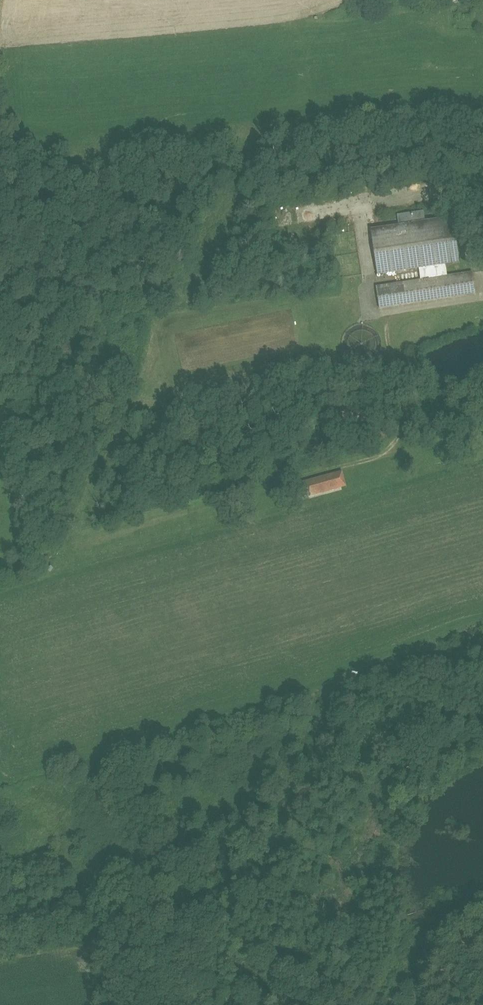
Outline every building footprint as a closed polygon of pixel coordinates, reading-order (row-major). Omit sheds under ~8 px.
[(370,234),(375,280),(416,274),(444,270),(458,268),(451,223),(370,234)] [(416,274),(418,284),(445,280),(444,270),(416,274)] [(418,284),(374,290),(377,312),(474,298),(470,276),(445,280),(418,284)] [(299,503),(345,491),(340,474),(295,487),(299,503)]
